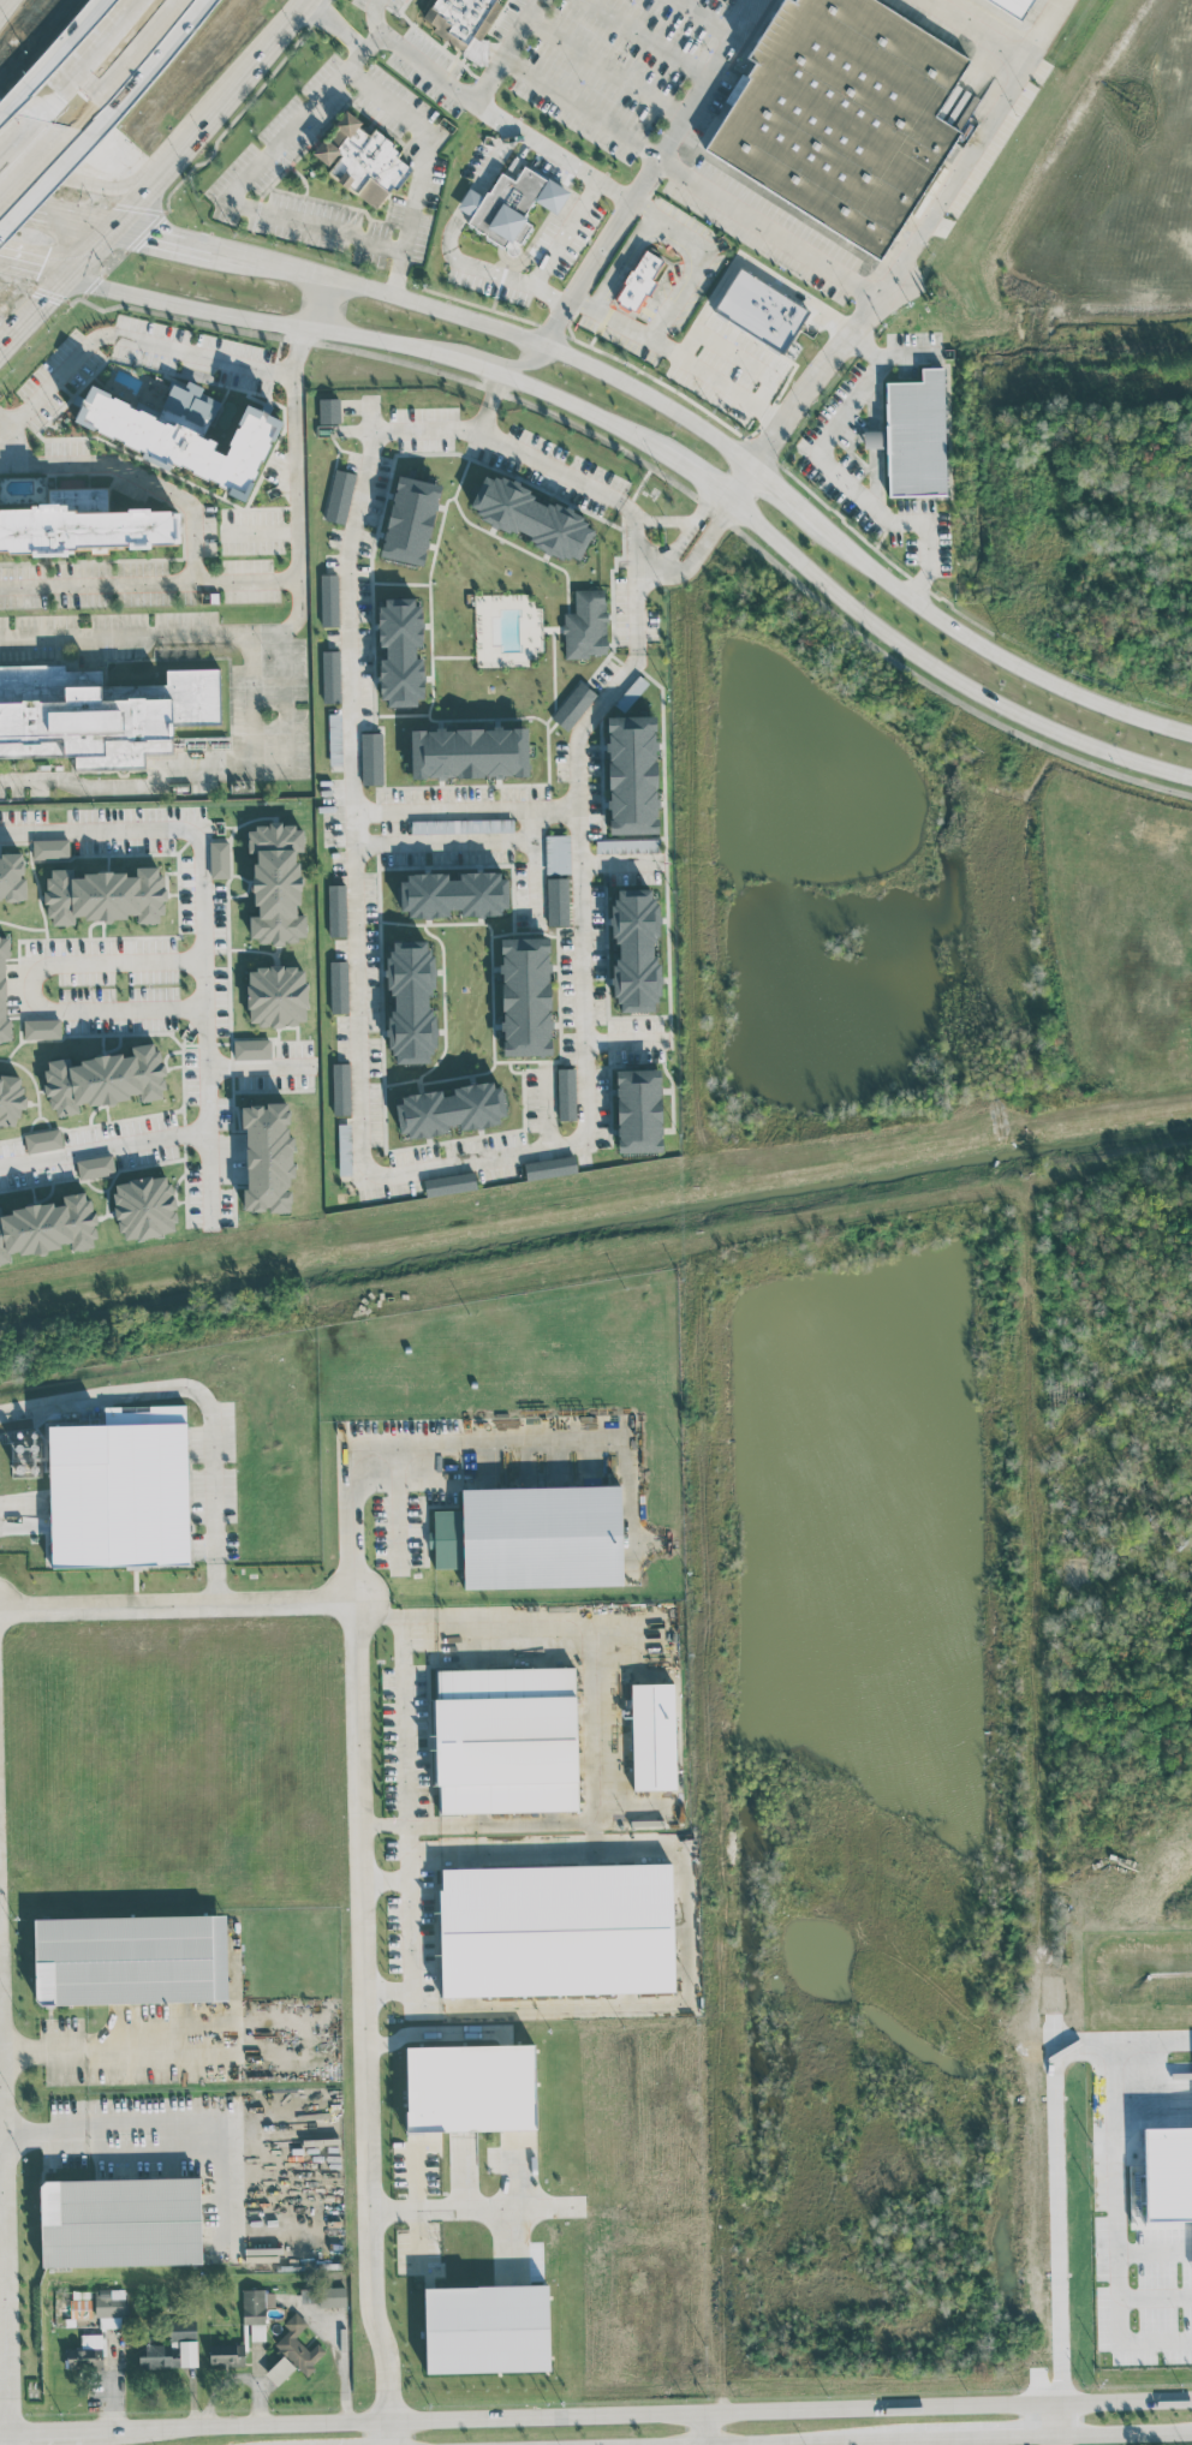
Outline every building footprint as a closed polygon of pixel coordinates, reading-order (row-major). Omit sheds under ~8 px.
[(417,14),(426,0),(492,0),(499,5),(476,38),(466,32),(457,48),(428,29),(431,24),(417,14)] [(957,129),(935,117),(971,54),(873,0),(797,0),(796,2),(792,0),(781,0),(748,59),(754,62),(703,155),(886,257),(957,129)] [(1024,17),(1033,0),(993,0),(1024,17)] [(379,209),(409,166),(394,156),(399,148),(372,128),(371,130),(345,113),(325,141),(322,139),(311,154),(330,166),(326,172),(379,209)] [(569,191),(523,165),(515,181),(499,172),(485,197),(468,187),(457,207),(471,215),(466,225),(516,253),(532,225),(522,220),(533,201),(556,213),(569,191)] [(668,263),(645,248),(613,298),(636,313),(668,263)] [(713,314),(785,352),(809,307),(736,270),(713,314)] [(887,496),(946,495),(943,367),(921,367),(921,381),(885,381),(886,430),(864,430),(864,448),(886,447),(887,496)] [(90,383),(73,419),(93,429),(94,428),(97,428),(96,430),(112,437),(113,435),(124,440),(121,442),(138,449),(138,448),(143,452),(141,457),(168,470),(171,464),(179,467),(181,466),(191,470),(191,472),(207,479),(208,478),(217,483),(217,484),(225,489),(225,487),(228,488),(227,493),(243,501),(252,482),(250,481),(251,478),(254,479),(257,471),(255,469),(258,460),(262,460),(269,445),(267,442),(268,439),(272,440),(281,422),(246,404),(237,423),(239,424),(238,428),(236,427),(227,443),(230,445),(225,454),(211,448),(215,441),(208,437),(207,439),(197,434),(198,433),(174,422),(172,425),(165,422),(163,423),(154,418),(155,417),(139,409),(138,411),(127,405),(129,404),(112,395),(112,398),(108,395),(109,393),(90,383)] [(339,398),(318,398),(319,423),(340,422),(339,398)] [(356,473),(335,468),(323,519),(344,524),(356,473)] [(440,483),(396,475),(381,557),(424,565),(440,483)] [(484,475),(469,505),(477,508),(476,512),(481,515),(481,518),(495,526),(496,524),(507,530),(508,526),(515,530),(517,527),(532,535),(531,538),(536,541),(535,544),(561,557),(562,555),(567,557),(570,554),(578,559),(591,530),(584,526),(585,521),(580,519),(583,515),(571,511),(572,508),(566,506),(566,507),(554,501),(553,505),(547,502),(546,506),(531,499),(532,495),(528,493),(530,489),(519,483),(519,482),(513,478),(511,481),(501,475),(500,478),(494,475),(491,478),(484,475)] [(6,550),(0,551),(0,507),(30,508),(30,505),(66,503),(66,509),(76,508),(76,512),(127,511),(126,508),(149,507),(149,511),(177,509),(177,513),(179,512),(179,542),(149,542),(149,547),(127,548),(127,544),(76,545),(76,550),(67,550),(67,555),(31,557),(30,553),(6,554),(6,550)] [(321,626),(339,626),(337,573),(320,574),(321,626)] [(574,590),(603,589),(603,602),(604,602),(606,610),(607,612),(607,619),(606,620),(607,639),(608,649),(606,648),(607,652),(600,652),(600,655),(595,655),(594,654),(588,654),(588,657),(565,658),(564,633),(562,633),(562,624),(564,624),(562,613),(574,613),(574,590)] [(379,661),(380,693),(389,706),(416,706),(416,698),(423,698),(423,658),(415,658),(415,648),(422,643),(422,611),(412,598),(391,598),(378,607),(379,647),(386,647),(386,656),(379,661)] [(322,651),(323,701),(340,701),(339,650),(322,651)] [(74,757),(75,770),(145,769),(145,754),(173,754),(173,725),(219,724),(218,668),(166,669),(166,684),(102,685),(102,670),(65,670),(65,664),(0,665),(0,758),(74,757)] [(552,717),(580,681),(596,694),(567,730),(552,717)] [(328,714),(329,765),(342,764),(340,713),(328,714)] [(607,716),(654,715),(655,740),(657,741),(657,749),(655,750),(655,761),(656,761),(656,787),(652,787),(652,791),(656,791),(656,798),(658,798),(658,806),(656,807),(656,817),(657,817),(658,834),(608,835),(608,818),(612,818),(612,817),(609,817),(609,809),(607,809),(606,799),(609,799),(608,791),(610,791),(610,788),(608,788),(607,762),(609,761),(609,759),(608,759),(608,751),(604,751),(604,741),(608,741),(608,733),(609,733),(609,732),(607,732),(607,716)] [(411,778),(528,776),(527,728),(410,729),(411,778)] [(383,732),(361,732),(360,785),(382,785),(383,732)] [(412,833),(513,831),(513,819),(412,821),(412,833)] [(250,937),(277,945),(281,944),(297,938),(298,936),(306,936),(305,915),(295,913),(301,891),(299,868),(293,853),(304,849),(302,829),(275,822),(272,822),(266,824),(262,825),(247,831),(248,852),(257,854),(253,871),(253,873),(252,879),(253,900),(260,915),(248,916),(250,937)] [(545,835),(546,874),(571,873),(570,834),(545,835)] [(69,857),(69,839),(32,840),(33,858),(69,857)] [(596,840),(596,853),(658,851),(658,839),(596,840)] [(210,878),(229,877),(228,841),(209,841),(210,878)] [(26,901),(25,878),(23,878),(22,852),(1,853),(1,857),(0,857),(0,902),(26,901)] [(136,915),(137,923),(159,922),(164,901),(162,865),(136,867),(134,876),(113,872),(74,875),(73,867),(51,869),(45,889),(47,916),(51,917),(52,925),(74,924),(75,915),(102,920),(136,915)] [(507,872),(459,873),(459,880),(447,880),(447,874),(399,875),(400,916),(450,915),(450,914),(508,913),(507,872)] [(567,877),(546,878),(548,926),(569,925),(567,877)] [(329,936),(346,936),(345,884),(328,885),(329,936)] [(654,1011),(654,1003),(660,997),(659,962),(652,955),(652,942),(659,934),(659,905),(651,898),(651,888),(617,889),(617,898),(610,905),(611,936),(618,944),(618,957),(611,965),(612,996),(620,1003),(620,1012),(654,1011)] [(10,1041),(11,1019),(5,1019),(6,957),(9,957),(9,936),(0,936),(0,1041),(10,1041)] [(549,937),(501,938),(502,1055),(550,1054),(549,937)] [(395,1063),(429,1062),(429,1052),(437,1049),(436,1021),(428,999),(428,996),(434,993),(434,961),(426,941),(426,940),(393,941),(393,952),(385,954),(386,973),(386,975),(386,982),(394,1002),(394,1011),(387,1014),(387,1037),(388,1040),(388,1041),(395,1059),(395,1063)] [(348,1012),(347,960),(330,961),(331,1013),(348,1012)] [(248,967),(248,1025),(306,1025),(306,967),(248,967)] [(23,1019),(24,1039),(61,1038),(60,1019),(23,1019)] [(234,1059),(271,1058),(270,1039),(234,1040),(234,1059)] [(162,1099),(166,1064),(159,1063),(156,1042),(131,1046),(132,1056),(117,1054),(70,1061),(69,1057),(48,1060),(44,1078),(49,1107),(55,1108),(57,1116),(78,1113),(79,1102),(93,1104),(139,1097),(139,1102),(162,1099)] [(333,1115),(350,1114),(349,1063),(332,1063),(333,1115)] [(574,1068),(557,1068),(558,1120),(575,1119),(574,1068)] [(662,1151),(660,1069),(615,1070),(617,1152),(662,1151)] [(17,1125),(19,1108),(21,1108),(24,1077),(0,1075),(0,1123),(17,1125)] [(452,1087),(453,1094),(442,1096),(442,1092),(394,1098),(399,1137),(459,1130),(459,1128),(507,1122),(502,1081),(452,1087)] [(240,1107),(249,1105),(249,1104),(262,1104),(262,1108),(266,1108),(266,1102),(287,1102),(287,1110),(288,1110),(288,1123),(285,1123),(285,1127),(287,1127),(287,1135),(293,1135),(293,1149),(291,1149),(291,1164),(293,1164),(294,1177),(288,1177),(288,1186),(286,1186),(286,1191),(290,1189),(291,1203),(288,1203),(290,1211),(269,1211),(268,1206),(264,1206),(264,1210),(252,1210),(252,1209),(243,1209),(243,1188),(246,1188),(246,1168),(245,1168),(245,1127),(240,1127),(240,1107)] [(23,1134),(27,1153),(63,1146),(59,1127),(23,1134)] [(79,1179),(115,1173),(112,1154),(76,1160),(79,1179)] [(577,1171),(574,1154),(523,1164),(526,1181),(577,1171)] [(477,1188),(473,1170),(423,1180),(426,1197),(477,1188)] [(138,1239),(161,1234),(161,1233),(174,1230),(173,1222),(177,1221),(175,1210),(173,1211),(173,1209),(177,1207),(174,1198),(173,1195),(172,1195),(171,1182),(166,1183),(165,1175),(151,1177),(150,1175),(129,1179),(129,1181),(114,1183),(117,1192),(112,1192),(114,1205),(113,1205),(115,1218),(119,1218),(119,1219),(117,1221),(119,1232),(124,1230),(125,1239),(138,1236),(138,1239)] [(83,1191),(62,1195),(63,1200),(18,1209),(7,1214),(1,1215),(0,1208),(0,1263),(11,1261),(10,1256),(52,1249),(68,1241),(73,1250),(97,1239),(95,1224),(99,1222),(83,1191)] [(52,1568),(124,1566),(125,1569),(142,1569),(141,1566),(189,1564),(186,1421),(185,1421),(184,1405),(103,1407),(105,1425),(48,1426),(52,1568)] [(12,1477),(38,1476),(38,1460),(48,1459),(48,1455),(39,1455),(38,1430),(22,1431),(22,1438),(10,1439),(12,1477)] [(461,1488),(462,1510),(433,1511),(434,1568),(463,1568),(464,1588),(622,1585),(620,1485),(461,1488)] [(577,1810),(575,1667),(435,1669),(437,1813),(577,1810)] [(630,1684),(633,1790),(676,1789),(673,1683),(630,1684)] [(441,1997),(673,1991),(670,1863),(438,1868),(441,1997)] [(35,2005),(227,2000),(225,1914),(33,1919),(35,2005)] [(405,2047),(407,2132),(535,2129),(533,2044),(405,2047)] [(41,2267),(201,2263),(199,2177),(39,2181),(41,2267)] [(423,2287),(425,2373),(549,2370),(547,2284),(423,2287)] [(318,2306),(346,2306),(346,2287),(300,2288),(300,2302),(317,2302),(318,2306)] [(96,2289),(97,2328),(124,2328),(123,2288),(96,2289)] [(243,2324),(264,2324),(263,2289),(242,2290),(243,2324)] [(274,2345),(305,2374),(326,2352),(317,2343),(309,2351),(294,2337),(307,2323),(295,2311),(283,2324),(289,2329),(274,2345)] [(197,2366),(195,2318),(169,2319),(170,2344),(145,2345),(146,2355),(139,2356),(139,2368),(197,2366)] [(102,2368),(102,2334),(82,2334),(82,2349),(64,2350),(65,2369),(102,2368)] [(245,2365),(244,2344),(209,2345),(209,2366),(245,2365)] [(264,2374),(277,2386),(295,2367),(283,2355),(264,2374)]
